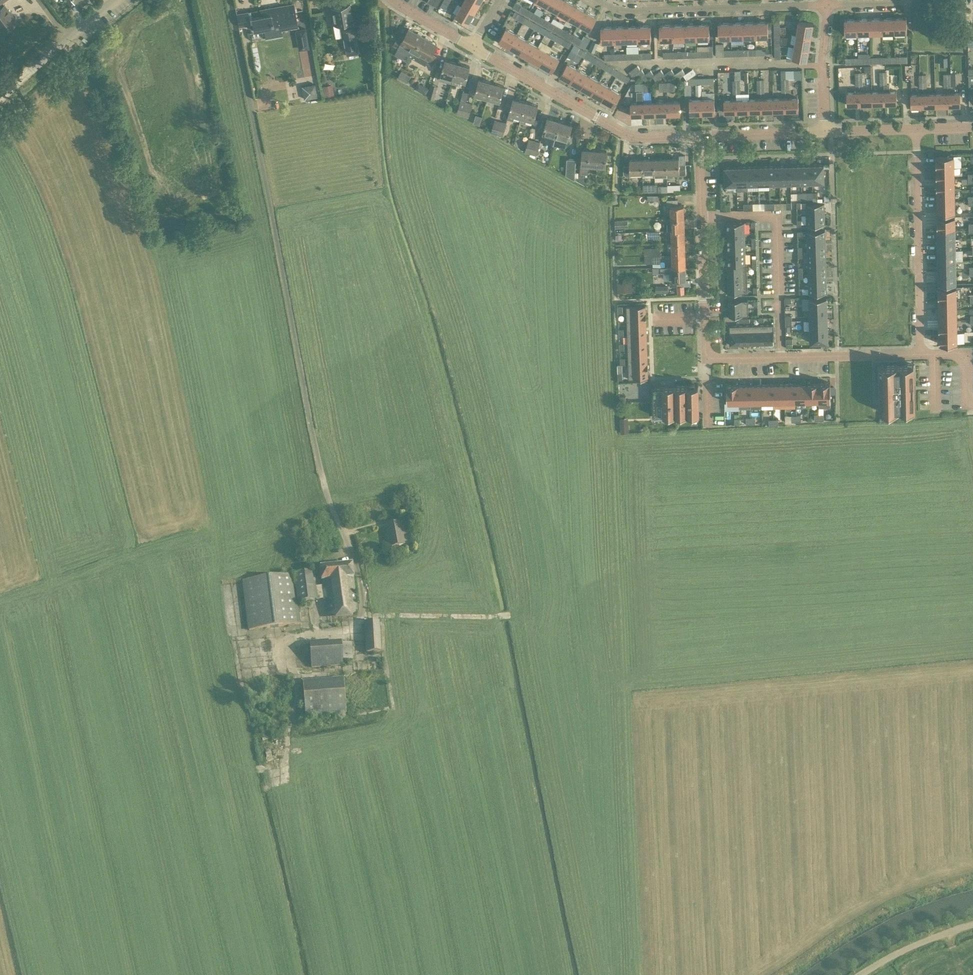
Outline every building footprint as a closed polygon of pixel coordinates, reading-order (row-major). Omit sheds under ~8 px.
[(451,0),(444,0),(440,7),(446,9),(451,0)] [(482,0),(465,0),(462,4),(475,11),(482,0)] [(546,5),(556,11),(563,0),(549,0),(546,5)] [(574,5),(566,0),(563,0),(556,11),(567,17),(574,5)] [(238,27),(252,24),(253,30),(263,28),(265,39),(283,36),(281,28),(298,25),(294,3),(265,8),(266,14),(249,17),(248,11),(236,13),(238,27)] [(354,26),(353,26),(352,21),(349,4),(347,5),(346,3),(344,4),(343,5),(331,8),(334,24),(339,23),(340,29),(344,49),(345,48),(346,55),(358,53),(357,47),(358,46),(354,26)] [(17,21),(4,4),(0,8),(0,31),(2,33),(17,21)] [(462,4),(456,15),(469,23),(475,11),(462,4)] [(518,11),(526,15),(529,10),(521,5),(518,11)] [(567,17),(578,23),(585,10),(574,5),(567,17)] [(526,15),(537,21),(540,16),(529,10),(526,15)] [(596,17),(585,10),(578,23),(589,30),(596,17)] [(513,16),(523,21),(525,16),(515,11),(513,16)] [(536,23),(525,16),(523,21),(534,27),(536,23)] [(537,21),(548,27),(551,22),(540,16),(537,21)] [(906,17),(893,18),(894,32),(907,32),(906,17)] [(870,18),(857,19),(857,34),(871,33),(870,18)] [(871,33),(881,33),(881,18),(870,18),(871,33)] [(893,18),(881,18),(881,33),(894,32),(893,18)] [(857,19),(845,19),(845,34),(857,34),(857,19)] [(799,21),(797,33),(812,35),(814,23),(799,21)] [(551,22),(548,27),(558,33),(562,28),(551,22)] [(755,37),(755,22),(742,23),(743,37),(755,37)] [(768,22),(755,22),(755,37),(768,37),(768,22)] [(534,27),(544,34),(547,29),(536,23),(534,27)] [(731,38),(730,23),(718,23),(719,38),(731,38)] [(742,23),(730,23),(731,38),(743,37),(742,23)] [(684,25),(684,40),(697,39),(696,24),(684,25)] [(710,24),(696,24),(697,39),(710,39),(710,24)] [(660,40),(672,40),(672,25),(660,25),(660,40)] [(684,25),(672,25),(672,40),(684,40),(684,25)] [(638,26),(625,27),(626,42),(638,41),(638,26)] [(638,41),(651,41),(651,26),(638,26),(638,41)] [(306,27),(295,29),(298,44),(299,44),(300,50),(309,49),(306,27)] [(613,27),(601,28),(601,42),(614,42),(613,27)] [(616,27),(613,27),(614,42),(616,42),(626,42),(625,27),(616,27)] [(397,49),(411,57),(423,37),(409,28),(404,37),(399,34),(393,45),(397,48),(397,49)] [(498,40),(509,46),(516,34),(505,28),(498,40)] [(558,33),(568,39),(571,33),(562,28),(558,33)] [(544,34),(555,40),(558,35),(547,29),(544,34)] [(568,39),(581,46),(585,48),(591,39),(585,36),(583,40),(571,33),(568,39)] [(797,33),(795,45),(809,47),(812,35),(797,33)] [(509,46),(520,53),(527,40),(516,34),(509,46)] [(572,43),(558,35),(555,40),(569,48),(572,43)] [(423,37),(411,57),(425,65),(426,64),(431,67),(437,56),(432,53),(437,45),(423,37)] [(531,59),(538,46),(527,40),(520,53),(531,59)] [(588,50),(594,53),(599,43),(592,40),(588,50)] [(577,53),(584,57),(587,52),(574,44),(567,56),(573,60),(577,53)] [(716,56),(732,56),(731,50),(724,50),(724,44),(716,44),(716,56)] [(751,49),(743,49),(743,56),(756,55),(756,49),(755,44),(750,44),(751,49)] [(781,46),(774,46),(775,57),(775,59),(787,58),(786,45),(781,46)] [(807,60),(809,47),(795,45),(793,57),(807,60)] [(531,59),(541,65),(548,52),(538,46),(531,59)] [(708,50),(697,51),(697,57),(714,57),(713,46),(708,46),(708,50)] [(548,52),(541,65),(552,71),(559,58),(548,52)] [(595,64),(598,59),(587,52),(584,57),(593,63),(595,64)] [(439,80),(452,83),(457,63),(445,59),(440,75),(439,80)] [(595,64),(605,70),(609,65),(598,59),(595,64)] [(457,63),(452,83),(458,85),(459,80),(465,82),(470,67),(457,63)] [(560,75),(571,81),(578,68),(567,63),(560,75)] [(605,70),(616,77),(619,71),(616,69),(609,65),(605,70)] [(632,76),(633,76),(641,70),(638,65),(629,72),(632,76)] [(581,87),(588,75),(578,68),(571,81),(581,87)] [(641,70),(633,76),(636,80),(642,77),(645,74),(642,69),(641,70)] [(682,69),(675,74),(673,75),(677,80),(683,75),(685,74),(682,69)] [(693,69),(685,74),(683,75),(687,80),(696,74),(693,69)] [(397,76),(407,82),(410,76),(401,70),(397,76)] [(651,70),(645,74),(642,77),(645,81),(654,75),(651,70)] [(654,75),(652,76),(656,81),(663,76),(664,75),(661,70),(654,75)] [(672,70),(664,75),(663,76),(666,80),(673,75),(675,74),(672,70)] [(735,79),(735,70),(719,70),(719,85),(731,85),(730,79),(735,79)] [(619,71),(616,77),(627,83),(630,78),(619,71)] [(887,71),(883,71),(884,84),(884,91),(884,104),(897,103),(896,90),(890,91),(890,85),(887,85),(887,71)] [(581,87),(592,93),(599,80),(588,75),(581,87)] [(702,84),(701,78),(692,78),(689,78),(689,81),(684,81),(685,101),(689,100),(688,84),(689,84),(702,84)] [(475,94),(487,98),(491,83),(479,79),(475,94)] [(592,93),(603,99),(610,87),(599,80),(592,93)] [(667,91),(667,82),(659,83),(659,91),(667,91)] [(675,82),(667,82),(667,91),(675,91),(675,82)] [(324,95),(333,94),(331,83),(322,85),(324,95)] [(504,86),(491,83),(487,98),(500,101),(504,86)] [(643,102),(643,92),(643,83),(632,83),(627,92),(637,92),(637,102),(631,102),(631,115),(644,115),(643,102)] [(651,83),(643,83),(643,92),(651,91),(651,83)] [(314,84),(301,86),(304,99),(317,97),(314,84)] [(435,99),(438,86),(431,84),(428,97),(435,99)] [(614,105),(616,102),(621,93),(610,87),(603,99),(614,105)] [(466,102),(468,92),(463,90),(460,100),(456,114),(462,115),(466,102)] [(871,91),(859,92),(860,104),(872,104),(871,91)] [(878,91),(871,91),(872,104),(884,104),(884,91),(878,91)] [(859,92),(847,92),(847,105),(860,104),(859,92)] [(960,92),(948,93),(948,106),(960,105),(960,92)] [(924,106),(923,93),(910,94),(911,107),(924,106)] [(935,93),(923,93),(924,106),(935,106),(935,93)] [(935,106),(948,106),(948,93),(935,93),(935,106)] [(799,110),(798,97),(786,98),(786,111),(799,110)] [(514,115),(521,117),(526,102),(513,98),(509,113),(508,118),(513,119),(514,115)] [(702,98),(690,99),(690,114),(702,113),(702,98)] [(715,98),(702,98),(702,113),(715,113),(715,98)] [(761,112),(774,111),(773,98),(761,99),(761,112)] [(786,98),(773,98),(774,111),(786,111),(786,98)] [(724,113),(737,112),(736,99),(724,100),(724,113)] [(749,99),(736,99),(737,112),(749,112),(749,99)] [(761,99),(749,99),(749,112),(761,112),(761,99)] [(655,115),(668,114),(667,101),(655,102),(655,115)] [(680,101),(667,101),(668,114),(681,114),(680,101)] [(472,103),(466,102),(462,115),(469,117),(472,103)] [(538,105),(526,102),(521,117),(519,122),(525,124),(527,118),(534,120),(538,105)] [(655,102),(643,102),(644,115),(655,115),(655,102)] [(543,133),(555,136),(560,121),(547,117),(543,133)] [(490,133),(497,135),(501,121),(494,119),(491,132),(490,133)] [(507,123),(501,121),(497,135),(503,136),(507,123)] [(572,124),(560,121),(555,136),(568,139),(572,124)] [(525,152),(531,154),(535,140),(528,138),(525,152)] [(531,154),(537,155),(541,142),(535,140),(531,154)] [(575,179),(585,185),(587,184),(588,173),(588,165),(606,166),(607,151),(581,149),(580,172),(576,172),(575,176),(575,179)] [(954,157),(935,157),(936,169),(954,168),(954,157)] [(667,172),(666,158),(654,159),(655,172),(667,172)] [(679,164),(679,158),(666,158),(667,172),(667,177),(673,177),(673,175),(679,175),(686,175),(685,164),(679,164)] [(630,173),(642,173),(641,159),(630,159),(630,166),(623,166),(623,176),(630,176),(630,173)] [(654,159),(641,159),(642,173),(655,172),(654,159)] [(575,176),(576,172),(576,163),(569,163),(568,176),(575,176)] [(790,165),(791,183),(802,182),(801,164),(790,165)] [(812,164),(801,164),(802,182),(813,182),(812,164)] [(823,182),(823,164),(812,164),(813,182),(823,182)] [(779,165),(768,166),(769,184),(780,183),(779,165)] [(790,165),(779,165),(780,183),(791,183),(790,165)] [(735,167),(736,185),(747,184),(746,166),(735,167)] [(747,184),(758,184),(757,166),(746,166),(747,184)] [(757,166),(758,184),(769,184),(768,166),(757,166)] [(725,185),(736,185),(735,167),(725,167),(725,185)] [(954,179),(954,168),(936,169),(936,180),(954,179)] [(955,191),(954,179),(936,180),(936,191),(937,191),(955,191)] [(647,184),(647,192),(656,192),(656,188),(655,188),(654,184),(647,184)] [(955,202),(955,191),(937,191),(937,202),(955,202)] [(660,204),(659,194),(649,194),(649,204),(660,204)] [(670,206),(671,218),(685,218),(684,205),(678,205),(678,199),(667,200),(667,206),(670,206)] [(955,213),(955,202),(937,202),(937,213),(955,213)] [(810,204),(810,215),(825,214),(824,204),(810,204)] [(810,225),(825,224),(825,214),(810,215),(810,225)] [(937,227),(955,227),(955,216),(936,216),(937,227)] [(671,218),(671,230),(685,230),(685,218),(671,218)] [(955,238),(955,227),(937,227),(937,238),(955,238)] [(746,228),(726,228),(727,239),(746,239),(746,228)] [(655,232),(651,232),(651,239),(660,238),(660,230),(655,230),(655,232)] [(671,230),(671,231),(672,243),(686,242),(685,230),(671,230)] [(811,241),(825,241),(825,230),(811,231),(811,241)] [(937,238),(938,249),(956,249),(955,238),(937,238)] [(746,250),(746,239),(727,239),(727,251),(746,250)] [(825,241),(811,241),(811,251),(826,251),(825,241)] [(672,243),(668,243),(668,250),(672,250),(672,255),(686,254),(686,242),(672,243)] [(956,259),(956,249),(938,249),(938,260),(956,259)] [(727,251),(728,262),(747,261),(746,250),(727,251)] [(826,251),(811,251),(812,261),(826,261),(826,251)] [(686,267),(686,254),(672,255),(673,267),(686,267)] [(661,268),(661,263),(660,255),(656,255),(656,256),(652,256),(653,268),(661,268)] [(956,270),(956,259),(938,260),(938,271),(956,270)] [(728,262),(728,273),(747,272),(747,261),(728,262)] [(826,261),(812,261),(812,272),(826,271),(826,261)] [(687,279),(686,267),(673,267),(661,268),(653,268),(653,272),(670,271),(670,286),(681,286),(680,279),(687,279)] [(956,281),(956,270),(938,271),(938,282),(956,281)] [(812,272),(812,282),(827,281),(826,271),(812,272)] [(728,273),(728,284),(747,283),(747,272),(728,273)] [(619,291),(634,291),(633,280),(619,281),(619,291)] [(827,281),(812,282),(813,292),(827,292),(827,281)] [(748,294),(747,283),(728,284),(729,295),(748,294)] [(938,296),(939,296),(957,295),(956,284),(938,285),(938,296)] [(939,296),(939,307),(957,307),(957,295),(939,296)] [(809,298),(809,309),(827,309),(827,298),(809,298)] [(748,300),(729,301),(729,315),(748,314),(748,300)] [(627,320),(646,320),(646,305),(627,306),(627,320)] [(957,318),(957,307),(939,307),(939,318),(957,318)] [(827,309),(809,309),(810,320),(828,320),(827,309)] [(938,318),(939,329),(957,329),(957,318),(939,318),(938,318)] [(627,320),(628,335),(647,334),(646,320),(627,320)] [(810,320),(810,331),(828,331),(828,320),(810,320)] [(771,344),(770,329),(757,330),(757,344),(771,344)] [(957,340),(957,329),(939,329),(939,340),(957,340)] [(730,331),(730,345),(744,345),(743,330),(730,331)] [(757,330),(743,330),(744,345),(757,344),(757,330)] [(829,342),(828,331),(810,331),(811,343),(829,342)] [(647,349),(647,334),(628,335),(628,349),(647,349)] [(628,349),(628,364),(648,363),(647,349),(628,349)] [(648,377),(648,363),(628,364),(629,378),(648,377)] [(915,411),(914,365),(880,365),(881,411),(915,411)] [(829,382),(818,383),(818,401),(830,401),(829,382)] [(772,383),(761,384),(761,402),(773,402),(772,383)] [(773,402),(784,402),(784,383),(772,383),(773,402)] [(795,383),(784,383),(784,402),(795,402),(795,383)] [(795,402),(807,401),(806,383),(795,383),(795,402)] [(818,383),(806,383),(807,401),(818,401),(818,383)] [(727,403),(738,403),(738,384),(727,384),(727,403)] [(749,384),(738,384),(738,403),(750,402),(749,384)] [(750,402),(761,402),(761,384),(749,384),(750,402)] [(698,385),(675,385),(675,387),(652,388),(653,418),(676,417),(676,415),(699,415),(698,385)] [(622,416),(621,431),(629,431),(630,417),(622,416)] [(386,527),(390,548),(403,545),(401,535),(408,534),(406,523),(386,527)] [(319,569),(321,582),(322,582),(323,587),(323,589),(324,589),(326,600),(327,612),(327,615),(357,611),(353,579),(352,565),(319,569)] [(313,573),(294,575),(242,582),(248,631),(300,625),(299,612),(298,603),(317,601),(315,588),(313,573)] [(365,623),(366,653),(380,653),(379,623),(365,623)] [(341,642),(309,645),(310,669),(343,666),(342,661),(353,660),(352,643),(341,644),(341,642)] [(304,709),(305,715),(305,717),(346,714),(343,680),(302,683),(304,709)]
